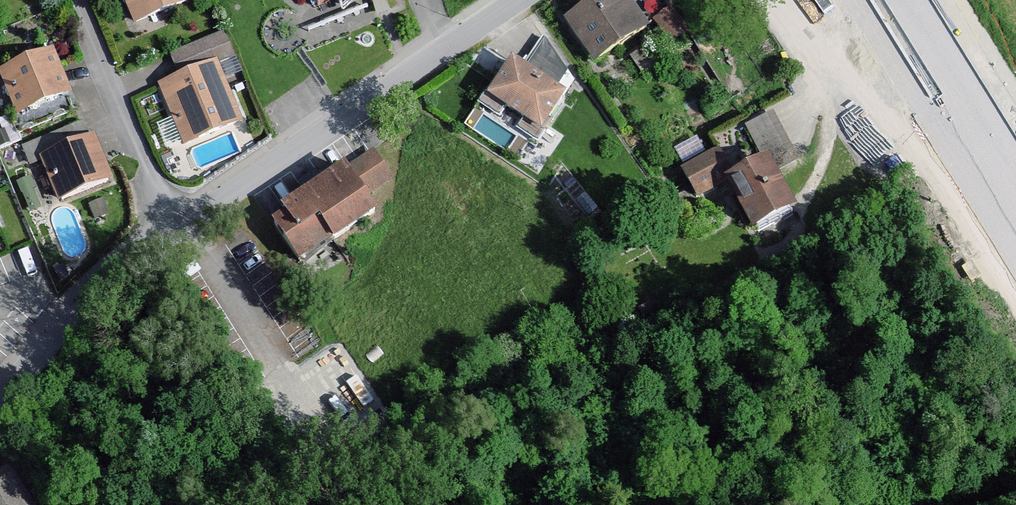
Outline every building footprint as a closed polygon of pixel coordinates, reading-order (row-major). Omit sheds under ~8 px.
[(136,26),(195,3),(193,0),(125,0),(136,26)] [(564,18),(594,62),(650,22),(632,0),(591,0),(564,18)] [(367,3),(307,27),(309,31),(368,7),(367,3)] [(657,15),(674,41),(690,31),(673,5),(657,15)] [(200,60),(221,55),(224,69),(237,66),(230,31),(195,38),(200,60)] [(550,85),(570,74),(549,39),(529,51),(550,85)] [(0,74),(0,77),(18,119),(75,98),(56,53),(0,74)] [(217,57),(157,81),(184,147),(244,122),(217,57)] [(566,98),(510,60),(485,97),(544,132),(566,98)] [(722,146),(683,166),(700,199),(727,185),(752,232),(800,206),(780,169),(797,160),(774,116),(748,129),(759,150),(732,164),(722,146)] [(699,137),(677,145),(682,158),(703,150),(699,137)] [(98,138),(39,160),(59,206),(117,184),(98,138)] [(285,217),(275,224),(301,264),(377,215),(365,195),(392,178),(376,153),(348,172),(344,167),(279,208),(285,217)] [(0,481),(0,504),(37,504),(14,471),(0,481)]
